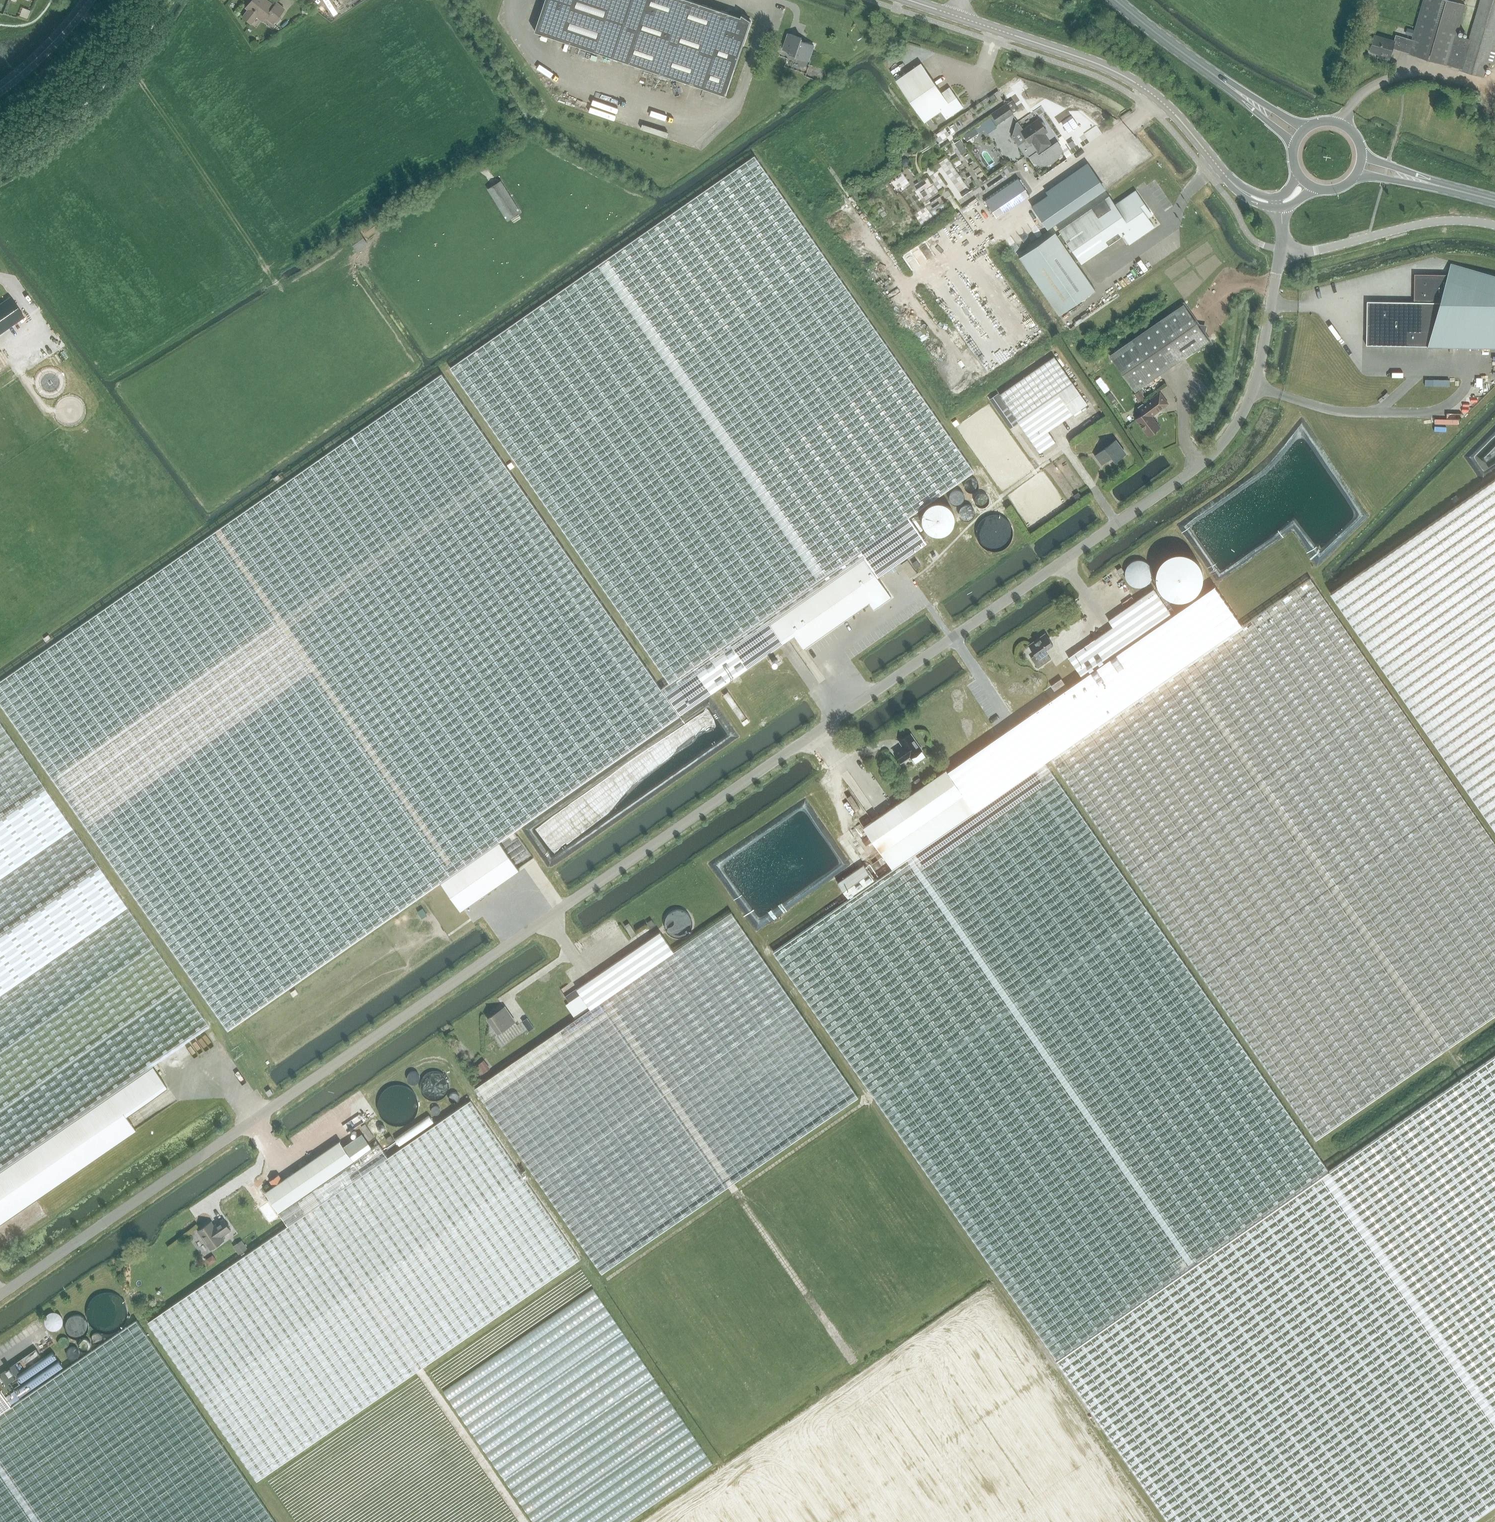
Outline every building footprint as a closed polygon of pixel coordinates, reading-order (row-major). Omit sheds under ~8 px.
[(284,9),(276,3),(273,6),(265,0),(251,0),(247,5),(251,7),(243,17),(250,23),(256,15),(263,20),(265,17),(273,23),(284,9)] [(690,0),(545,0),(535,31),(725,95),(750,20),(741,15),(740,17),(690,0)] [(1494,64),(1494,0),(1480,0),(1468,39),(1456,35),(1465,5),(1447,0),(1423,0),(1411,40),(1395,35),(1394,41),(1374,35),(1369,51),(1378,54),(1377,60),(1378,57),(1389,60),(1392,48),(1408,53),(1407,53),(1460,69),(1459,70),(1483,77),(1487,62),(1494,64)] [(1412,36),(1414,30),(1407,28),(1405,34),(1412,36)] [(801,40),(802,38),(788,33),(783,50),(789,52),(788,55),(808,61),(813,45),(801,40)] [(963,107),(949,87),(941,93),(921,63),(896,80),(924,122),(940,111),(946,119),(963,107)] [(588,76),(586,82),(611,91),(613,84),(588,76)] [(1031,77),(1027,86),(1039,91),(1043,83),(1031,77)] [(998,123),(1013,113),(1006,103),(991,114),(998,123)] [(1108,122),(1107,115),(1100,117),(1098,108),(1091,109),(1092,115),(1087,115),(1089,125),(1108,122)] [(991,113),(981,121),(987,130),(997,123),(991,113)] [(1012,136),(1018,145),(1026,156),(1029,157),(1033,162),(1037,164),(1041,165),(1045,165),(1050,164),(1054,162),(1057,159),(1059,156),(1063,150),(1057,141),(1050,146),(1049,145),(1050,144),(1043,134),(1047,131),(1045,128),(1046,127),(1046,126),(1043,122),(1042,122),(1041,122),(1038,119),(1032,123),(1027,116),(1017,122),(1016,123),(1012,136)] [(976,141),(979,130),(968,128),(966,139),(976,141)] [(1095,137),(1086,142),(1089,149),(1098,143),(1095,137)] [(441,882),(461,911),(519,870),(499,841),(795,635),(804,648),(870,603),(874,609),(891,597),(877,578),(927,543),(908,517),(974,471),(754,155),(0,681),(0,702),(228,1030),(441,882)] [(937,169),(944,184),(954,180),(960,192),(969,188),(955,160),(937,169)] [(1048,230),(1106,189),(1090,166),(1031,206),(1048,230)] [(985,200),(996,218),(1030,195),(1018,178),(985,200)] [(507,221),(520,213),(501,180),(487,189),(507,221)] [(1148,218),(1152,215),(1135,191),(1115,205),(1108,195),(1059,230),(1061,233),(1057,235),(1055,232),(1019,257),(1059,315),(1095,290),(1076,262),(1079,260),(1081,263),(1122,235),(1129,244),(1154,227),(1148,218)] [(966,215),(982,206),(977,197),(961,206),(966,215)] [(357,251),(368,244),(359,231),(348,238),(357,251)] [(1449,274),(1414,274),(1413,302),(1367,301),(1366,335),(1366,345),(1384,345),(1427,346),(1427,347),(1431,347),(1437,347),(1494,348),(1494,277),(1452,265),(1449,274)] [(0,303),(0,333),(24,317),(10,296),(0,303)] [(1206,342),(1207,337),(1203,333),(1205,326),(1198,325),(1184,304),(1110,355),(1135,392),(1206,342)] [(1040,452),(1055,442),(1048,431),(1087,404),(1054,356),(999,394),(1040,452)] [(1145,398),(1139,390),(1133,394),(1139,402),(1145,398)] [(1160,427),(1152,416),(1168,403),(1159,392),(1143,405),(1142,404),(1138,407),(1143,414),(1135,419),(1148,436),(1160,427)] [(997,393),(993,397),(1006,416),(1011,413),(997,393)] [(1115,461),(1125,453),(1115,440),(1095,455),(1102,464),(1111,457),(1115,461)] [(1330,593),(1494,831),(1494,479),(1330,593)] [(922,520),(924,526),(927,530),(932,533),(938,534),(943,534),(948,531),(952,527),(954,521),(954,516),(953,510),(949,506),(944,503),(939,502),(933,503),(928,505),(924,510),(922,515),(922,520)] [(1172,615),(1153,589),(1108,620),(1113,626),(1068,657),(1082,678),(1023,719),(1028,726),(952,778),(975,810),(892,868),(773,951),(1052,1354),(1057,1360),(1328,1171),(1033,747),(1040,742),(1316,1140),(1494,1015),(1494,844),(1282,538),(1172,615)] [(1183,553),(1181,552),(1180,552),(1178,552),(1175,553),(1174,553),(1171,554),(1170,554),(1168,555),(1166,556),(1165,557),(1164,558),(1163,559),(1162,560),(1161,561),(1159,563),(1159,564),(1158,566),(1157,567),(1157,569),(1156,570),(1156,572),(1156,574),(1156,575),(1156,577),(1156,578),(1156,580),(1156,582),(1157,583),(1157,585),(1158,587),(1159,589),(1160,590),(1161,591),(1162,592),(1164,594),(1166,595),(1167,596),(1168,597),(1170,598),(1171,598),(1173,599),(1175,599),(1178,600),(1181,599),(1184,599),(1187,598),(1188,598),(1190,597),(1191,596),(1193,595),(1195,594),(1196,592),(1198,591),(1199,589),(1200,588),(1200,586),(1201,585),(1202,583),(1202,582),(1202,580),(1203,579),(1203,577),(1203,576),(1203,574),(1203,573),(1202,571),(1202,570),(1201,568),(1201,566),(1200,564),(1198,562),(1197,561),(1196,560),(1195,558),(1194,557),(1193,557),(1191,556),(1190,555),(1189,554),(1187,554),(1186,553),(1184,553),(1183,553)] [(912,563),(916,569),(920,565),(916,560),(912,563)] [(1133,595),(1137,592),(1134,587),(1129,590),(1133,595)] [(1045,633),(1029,645),(1035,654),(1030,658),(1038,668),(1051,659),(1045,650),(1053,644),(1045,633)] [(1061,678),(1050,685),(1054,691),(1064,683),(1061,678)] [(746,717),(728,691),(723,695),(741,720),(746,717)] [(135,1130),(125,1115),(166,1087),(151,1065),(208,1025),(44,788),(0,723),(0,1224),(135,1130)] [(911,758),(922,750),(911,734),(899,741),(903,746),(894,752),(901,763),(910,756),(911,758)] [(820,816),(868,885),(934,839),(907,800),(886,770),(820,816)] [(602,1273),(858,1097),(731,912),(673,951),(659,932),(576,989),(580,994),(569,1002),(578,1015),(589,1007),(590,1008),(475,1088),(602,1273)] [(757,929),(774,919),(772,915),(755,925),(757,929)] [(650,928),(655,925),(651,920),(647,923),(650,928)] [(625,926),(632,937),(636,934),(629,923),(625,926)] [(487,1018),(498,1033),(515,1021),(505,1006),(487,1018)] [(534,1027),(527,1018),(522,1021),(529,1031),(534,1027)] [(1057,1360),(1169,1521),(1468,1521),(1494,1503),(1494,1054),(1328,1171),(1057,1360)] [(484,1060),(477,1065),(483,1073),(490,1068),(484,1060)] [(270,1088),(266,1091),(269,1096),(274,1093),(270,1088)] [(288,1225),(148,1321),(257,1480),(579,1259),(470,1100),(388,1157),(379,1143),(372,1148),(362,1133),(343,1146),(340,1141),(281,1181),(271,1188),(265,1192),(288,1225)] [(365,1124),(361,1126),(369,1139),(373,1136),(365,1124)] [(258,1208),(268,1223),(277,1217),(267,1202),(258,1208)] [(221,1236),(231,1230),(223,1219),(214,1226),(211,1221),(198,1231),(210,1249),(224,1240),(221,1236)] [(7,1235),(0,1240),(0,1248),(2,1251),(12,1243),(7,1235)] [(247,1249),(242,1240),(233,1246),(238,1254),(247,1249)] [(214,1253),(208,1257),(211,1262),(217,1258),(214,1253)] [(533,1521),(627,1521),(713,1469),(600,1288),(446,1383),(533,1521)] [(136,1320),(65,1369),(11,1406),(6,1398),(0,1389),(0,1521),(276,1521),(136,1320)] [(21,1358),(25,1363),(39,1354),(36,1348),(21,1358)] [(5,1392),(12,1388),(8,1383),(15,1378),(13,1375),(19,1371),(14,1363),(0,1373),(0,1385),(5,1392)] [(20,1397),(15,1390),(6,1395),(11,1403),(20,1397)]
